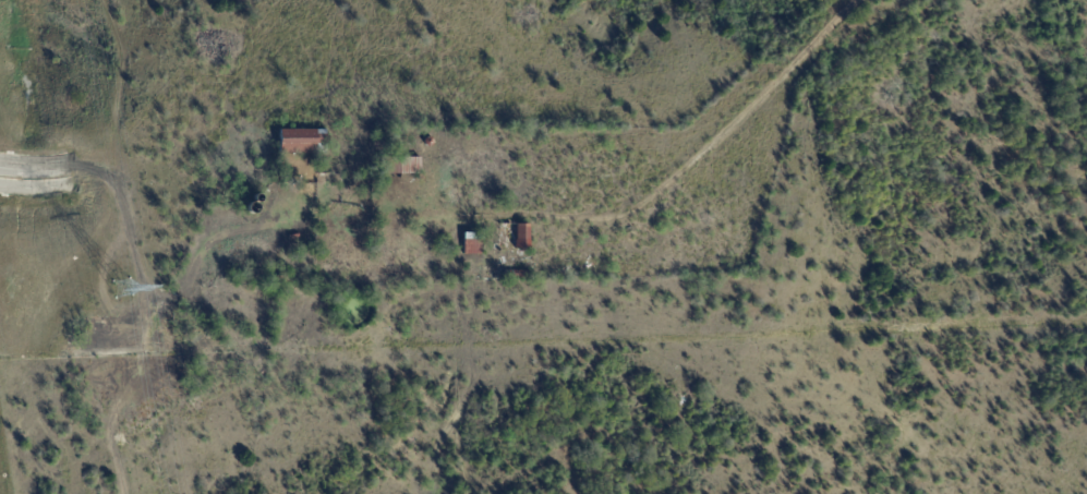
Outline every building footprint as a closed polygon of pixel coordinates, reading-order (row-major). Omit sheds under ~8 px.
[(276,128),(323,129),(323,154),(276,153),(276,128)] [(378,156),(418,157),(418,173),(378,173),(378,156)] [(277,174),(277,183),(268,182),(268,174),(277,174)] [(475,192),(486,193),(486,204),(475,203),(475,192)] [(497,224),(527,225),(526,249),(496,248),(497,224)] [(460,232),(480,232),(480,254),(460,254),(460,232)] [(503,269),(526,270),(526,278),(502,277),(503,269)] [(283,276),(283,284),(270,285),(270,276),(283,276)]
